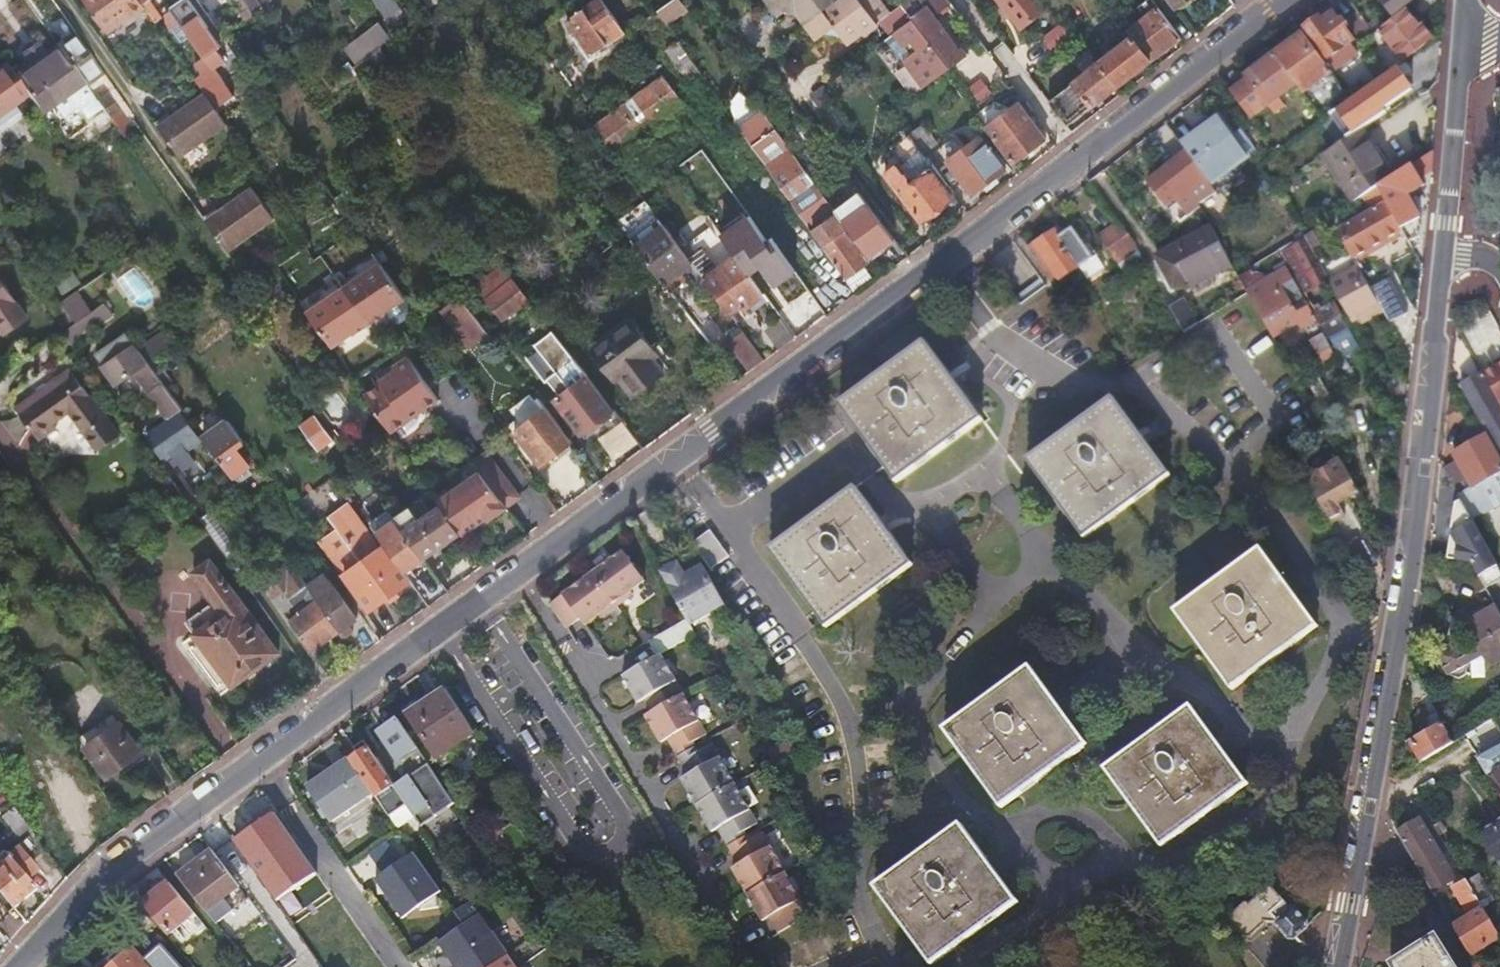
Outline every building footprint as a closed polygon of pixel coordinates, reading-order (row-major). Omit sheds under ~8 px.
[(107,0),(83,0),(107,34),(123,23),(107,0)] [(140,0),(107,0),(123,23),(145,7),(140,0)] [(145,7),(152,17),(158,13),(150,0),(140,0),(145,7)] [(189,0),(173,11),(182,23),(192,37),(207,59),(215,70),(226,63),(216,51),(220,48),(207,29),(208,28),(189,0)] [(442,0),(426,0),(431,9),(442,0)] [(625,30),(613,12),(604,0),(593,0),(566,19),(591,54),(625,30)] [(680,0),(674,0),(657,11),(666,24),(667,25),(688,10),(687,10),(680,0)] [(779,16),(785,11),(797,13),(805,25),(840,0),(768,0),(779,16)] [(805,25),(817,41),(825,35),(840,38),(846,47),(875,26),(856,0),(840,0),(805,25)] [(876,0),(856,0),(875,26),(882,20),(888,16),(876,0)] [(946,0),(908,0),(902,5),(902,6),(913,21),(945,62),(950,69),(969,55),(968,54),(966,55),(961,48),(959,50),(934,17),(950,5),(946,0)] [(1042,0),(999,0),(1022,30),(1049,9),(1042,0)] [(1127,31),(1157,7),(1152,0),(1145,0),(1119,21),(1127,31)] [(1174,10),(1188,0),(1167,0),(1174,10)] [(1393,14),(1411,0),(1382,0),(1393,14)] [(913,21),(902,6),(888,16),(882,20),(893,36),(913,21)] [(1157,7),(1127,31),(1131,37),(1149,61),(1179,36),(1157,7)] [(412,24),(423,15),(419,10),(408,18),(412,24)] [(1419,27),(1406,10),(1386,26),(1380,30),(1404,61),(1432,38),(1422,25),(1419,27)] [(182,23),(173,11),(166,17),(168,27),(171,31),(182,23)] [(158,13),(152,17),(157,23),(163,19),(158,13)] [(1368,25),(1359,13),(1346,23),(1344,19),(1340,23),(1334,15),(1323,23),(1320,19),(1307,28),(1329,59),(1337,70),(1359,54),(1351,43),(1353,41),(1370,28),(1368,25)] [(1368,25),(1370,28),(1375,34),(1380,30),(1386,26),(1379,18),(1368,25)] [(182,23),(171,31),(181,45),(192,37),(182,23)] [(380,27),(348,51),(358,63),(389,38),(380,27)] [(940,76),(950,69),(945,62),(943,63),(918,30),(893,50),(918,83),(935,69),(940,76)] [(83,83),(100,71),(72,31),(55,43),(81,80),(83,83)] [(1276,56),(1296,83),(1324,62),(1305,35),(1276,56)] [(1117,86),(1149,61),(1131,37),(1099,63),(1117,86)] [(40,111),(81,80),(55,43),(41,54),(34,43),(22,52),(29,62),(14,74),(27,93),(36,106),(40,111)] [(1066,126),(1117,86),(1099,63),(1090,51),(1079,59),(1087,70),(1047,102),(1066,126)] [(1251,119),(1297,84),(1296,83),(1276,56),(1276,55),(1247,77),(1250,81),(1233,94),(1251,119)] [(207,95),(224,83),(215,70),(207,59),(196,67),(203,77),(197,82),(207,95)] [(14,74),(6,62),(0,67),(0,101),(15,122),(22,116),(13,103),(27,93),(14,74)] [(1408,73),(1402,65),(1397,69),(1381,80),(1364,92),(1378,113),(1414,89),(1412,86),(1405,76),(1408,73)] [(1415,84),(1408,73),(1405,76),(1412,86),(1415,84)] [(592,129),(610,154),(682,102),(663,77),(592,129)] [(1230,90),(1233,94),(1250,81),(1247,77),(1230,90)] [(982,82),(971,90),(980,101),(991,93),(982,82)] [(207,96),(218,111),(235,99),(224,83),(207,95),(207,96)] [(22,116),(36,106),(27,93),(13,103),(22,116)] [(96,100),(107,116),(116,110),(104,94),(96,100)] [(207,143),(229,127),(218,111),(207,96),(184,112),(207,143)] [(96,100),(95,99),(87,105),(94,115),(96,114),(101,121),(107,116),(96,100)] [(15,122),(0,101),(0,132),(15,122)] [(1350,101),(1334,113),(1342,123),(1359,112),(1350,101)] [(993,104),(974,117),(984,131),(986,130),(1012,165),(1045,140),(1018,104),(1002,116),(993,104)] [(857,241),(844,224),(758,106),(735,121),(773,175),(792,202),(824,247),(846,279),(865,266),(859,258),(863,255),(854,243),(857,241)] [(1309,126),(1319,118),(1310,106),(1299,113),(1309,126)] [(107,116),(125,141),(133,135),(116,110),(107,116)] [(183,160),(207,143),(184,112),(160,128),(183,160)] [(1219,115),(1197,131),(1200,136),(1223,120),(1219,115)] [(1182,143),(1199,166),(1210,182),(1248,155),(1223,120),(1200,136),(1197,131),(1182,143)] [(923,125),(910,135),(924,154),(937,144),(923,125)] [(1326,153),(1357,201),(1365,196),(1374,190),(1379,187),(1394,177),(1380,156),(1385,153),(1367,126),(1363,129),(1326,153)] [(924,154),(910,135),(891,149),(902,164),(884,176),(900,197),(902,196),(922,222),(952,200),(943,188),(948,185),(924,154)] [(937,150),(973,196),(1006,170),(980,138),(965,148),(956,136),(937,150)] [(1422,177),(1432,172),(1434,171),(1435,152),(1434,152),(1394,177),(1379,187),(1404,232),(1411,245),(1423,238),(1423,226),(1420,220),(1422,219),(1409,194),(1426,185),(1422,177)] [(1210,182),(1199,166),(1157,196),(1169,211),(1170,210),(1180,222),(1191,213),(1200,207),(1198,204),(1217,192),(1210,182)] [(1372,210),(1338,229),(1346,243),(1354,258),(1359,266),(1361,271),(1368,266),(1362,256),(1404,232),(1379,187),(1374,190),(1365,196),(1372,210)] [(245,198),(266,229),(277,221),(255,191),(245,198)] [(230,254),(266,229),(245,198),(208,223),(230,254)] [(894,240),(868,206),(844,224),(857,241),(869,258),(894,240)] [(621,227),(630,239),(658,219),(654,213),(649,207),(621,227)] [(677,284),(684,279),(680,274),(692,266),(677,245),(674,241),(662,225),(658,219),(630,239),(664,286),(673,279),(677,284)] [(1134,242),(1119,221),(1101,234),(1126,274),(1145,263),(1134,242)] [(1233,263),(1211,226),(1156,258),(1174,289),(1188,280),(1192,287),(1233,263)] [(1056,230),(1029,248),(1053,283),(1093,256),(1084,244),(1088,241),(1083,234),(1079,237),(1073,227),(1060,236),(1056,230)] [(1306,292),(1328,279),(1306,239),(1304,235),(1281,249),(1306,292)] [(498,236),(488,244),(495,254),(506,246),(498,236)] [(677,245),(692,266),(703,280),(720,304),(727,313),(740,303),(743,308),(744,309),(748,306),(763,296),(735,257),(721,237),(695,256),(681,236),(680,236),(674,241),(677,245)] [(380,264),(372,253),(352,268),(355,272),(340,283),(344,288),(380,264)] [(869,263),(863,255),(859,258),(865,266),(869,263)] [(1317,319),(1286,262),(1273,269),(1274,271),(1269,274),(1270,276),(1265,275),(1265,273),(1258,272),(1256,268),(1252,271),(1251,270),(1242,276),(1275,335),(1301,321),(1304,326),(1317,319)] [(404,298),(380,264),(344,288),(350,296),(367,320),(381,310),(383,313),(384,312),(404,298)] [(504,320),(530,301),(504,265),(477,285),(504,320)] [(865,266),(846,279),(854,290),(873,277),(865,266)] [(1353,320),(1359,317),(1380,305),(1371,289),(1361,271),(1359,266),(1331,281),(1353,320)] [(5,283),(10,280),(3,270),(0,272),(0,275),(5,283)] [(5,283),(0,275),(0,321),(8,333),(29,319),(5,283)] [(764,295),(781,320),(792,335),(814,320),(788,278),(764,295)] [(1046,285),(1041,278),(1015,297),(1019,303),(1046,285)] [(664,286),(669,293),(685,281),(684,279),(677,284),(673,279),(664,286)] [(1390,279),(1372,289),(1390,322),(1408,312),(1390,279)] [(344,288),(340,283),(323,295),(320,290),(300,304),(307,314),(343,289),(344,288)] [(350,296),(344,288),(343,289),(307,314),(332,349),(351,335),(352,335),(350,332),(366,321),(350,296)] [(94,312),(79,292),(63,303),(65,306),(78,324),(94,312)] [(763,296),(748,306),(753,313),(768,303),(763,296)] [(411,316),(413,310),(404,298),(384,312),(385,314),(392,324),(397,325),(411,316)] [(460,298),(442,312),(469,347),(487,334),(460,298)] [(1169,307),(1183,332),(1197,323),(1183,298),(1169,307)] [(1343,358),(1346,356),(1360,348),(1348,326),(1334,301),(1327,304),(1322,307),(1320,302),(1314,306),(1327,329),(1330,336),(1343,358)] [(115,313),(107,303),(94,312),(78,324),(66,332),(72,340),(101,320),(102,322),(115,313)] [(727,313),(730,317),(743,308),(740,303),(727,313)] [(1362,322),(1383,311),(1382,309),(1380,305),(1359,317),(1362,322)] [(78,324),(65,306),(54,314),(64,329),(66,332),(78,324)] [(385,314),(384,312),(383,313),(381,310),(367,320),(370,324),(385,314)] [(634,319),(591,351),(616,384),(620,381),(633,399),(669,372),(655,354),(659,351),(634,319)] [(767,330),(781,350),(795,339),(792,335),(781,320),(767,330)] [(369,325),(366,321),(350,332),(352,335),(351,335),(352,337),(369,325)] [(180,411),(183,409),(163,381),(161,378),(151,364),(128,333),(97,355),(117,384),(134,372),(134,373),(136,372),(165,414),(169,419),(180,411)] [(727,343),(749,373),(752,370),(763,362),(741,333),(727,343)] [(1323,333),(1311,339),(1323,361),(1335,355),(1323,333)] [(926,341),(840,403),(897,482),(983,420),(926,341)] [(317,356),(307,363),(315,374),(314,374),(317,378),(327,370),(317,356)] [(1350,378),(1353,383),(1358,380),(1346,356),(1343,358),(1341,359),(1351,377),(1350,378)] [(1483,373),(1499,403),(1499,363),(1483,373)] [(391,434),(431,406),(400,364),(394,368),(396,370),(379,382),(381,385),(365,396),(391,434)] [(71,366),(49,382),(53,387),(20,412),(38,437),(56,424),(53,420),(69,408),(97,448),(119,432),(105,414),(71,366)] [(609,416),(614,412),(581,368),(548,393),(585,441),(601,429),(598,424),(609,416)] [(134,372),(117,384),(128,399),(141,390),(160,417),(165,414),(136,372),(134,373),(134,372)] [(1482,372),(1465,382),(1458,386),(1481,426),(1499,459),(1499,403),(1483,373),(1482,372)] [(53,387),(49,382),(16,406),(20,412),(53,387)] [(1083,539),(1172,474),(1114,396),(1026,460),(1083,539)] [(514,417),(516,420),(522,427),(545,409),(537,399),(514,417)] [(568,445),(571,443),(545,409),(522,427),(516,420),(508,426),(540,467),(556,455),(561,456),(569,450),(568,445)] [(202,442),(180,411),(169,419),(146,436),(164,461),(172,455),(174,458),(179,464),(183,470),(195,462),(188,451),(202,442)] [(612,421),(609,416),(598,424),(601,429),(612,421)] [(301,428),(318,452),(332,442),(315,418),(301,428)] [(241,446),(244,444),(228,421),(225,423),(241,446)] [(237,449),(241,446),(225,423),(204,438),(226,469),(233,479),(250,467),(237,449)] [(1442,470),(1460,501),(1470,518),(1499,501),(1499,459),(1481,426),(1459,438),(1463,446),(1452,453),(1457,461),(1442,470)] [(490,485),(503,475),(487,453),(474,463),(481,473),(490,485)] [(175,467),(179,464),(174,458),(170,461),(175,467)] [(1337,503),(1358,491),(1340,459),(1305,479),(1318,503),(1329,523),(1344,515),(1337,503)] [(440,504),(481,473),(474,463),(457,476),(462,483),(437,500),(439,503),(440,504)] [(489,521),(507,508),(490,485),(481,473),(440,504),(442,508),(461,533),(463,538),(488,519),(489,521)] [(507,508),(520,498),(503,475),(490,485),(507,508)] [(396,592),(410,582),(408,580),(407,577),(404,574),(374,531),(335,477),(315,491),(332,515),(327,519),(336,531),(320,542),(369,612),(387,599),(390,604),(399,597),(396,592)] [(172,481),(170,478),(158,487),(160,490),(172,481)] [(226,487),(220,480),(208,488),(214,496),(226,487)] [(158,491),(167,505),(182,494),(172,481),(160,490),(158,491)] [(769,549),(826,626),(913,564),(856,485),(769,549)] [(544,501),(548,498),(543,492),(539,495),(544,501)] [(555,516),(558,513),(548,498),(544,501),(555,516)] [(1470,518),(1460,501),(1454,504),(1446,558),(1469,561),(1471,563),(1476,573),(1477,574),(1495,564),(1489,552),(1470,518)] [(424,560),(461,533),(442,508),(422,523),(411,508),(395,519),(397,522),(424,560)] [(492,524),(509,511),(507,508),(489,521),(492,524)] [(201,522),(245,584),(257,575),(213,514),(201,522)] [(404,574),(424,560),(397,522),(384,531),(380,527),(374,531),(404,574)] [(693,544),(711,571),(730,557),(711,531),(693,544)] [(1342,546),(1357,573),(1371,565),(1356,538),(1342,546)] [(1174,612),(1231,691),(1317,628),(1260,548),(1174,612)] [(623,550),(550,604),(567,628),(580,619),(585,625),(599,614),(601,617),(633,594),(631,591),(645,580),(641,574),(623,550)] [(407,577),(426,563),(424,560),(404,574),(407,577)] [(223,615),(195,635),(232,688),(279,655),(212,561),(194,573),(223,615)] [(661,572),(687,619),(691,624),(718,609),(725,605),(703,566),(690,573),(683,571),(678,562),(661,572)] [(320,601),(304,579),(300,573),(294,578),(286,567),(265,581),(277,598),(274,600),(284,614),(307,598),(311,602),(313,607),(306,612),(303,615),(301,613),(300,614),(301,615),(290,623),(311,653),(325,642),(341,631),(320,601)] [(341,631),(346,638),(354,633),(349,626),(358,620),(320,567),(304,579),(320,601),(341,631)] [(1477,574),(1476,573),(1469,577),(1476,590),(1484,586),(1477,574)] [(303,608),(306,612),(313,607),(311,602),(303,608)] [(1499,656),(1499,616),(1494,604),(1485,609),(1482,605),(1448,624),(1447,627),(1451,628),(1449,633),(1446,632),(1444,641),(1444,645),(1437,647),(1432,665),(1437,670),(1456,675),(1463,673),(1468,654),(1475,656),(1481,652),(1487,663),(1499,656)] [(722,618),(730,614),(725,605),(718,609),(722,618)] [(649,641),(657,655),(662,653),(696,634),(691,624),(687,619),(649,641)] [(311,653),(316,659),(330,649),(325,642),(311,653)] [(662,653),(657,655),(623,675),(632,691),(638,702),(645,698),(652,711),(646,715),(655,731),(661,742),(668,739),(678,757),(688,775),(682,779),(688,789),(697,805),(706,821),(712,832),(718,828),(729,846),(739,865),(732,868),(738,879),(747,895),(757,911),(763,922),(769,918),(778,934),(810,916),(786,873),(763,833),(749,841),(747,836),(744,831),(758,824),(735,783),(713,744),(699,752),(696,747),(693,742),(707,734),(685,695),(684,693),(662,653)] [(943,727),(999,805),(1085,743),(1029,664),(943,727)] [(433,760),(472,735),(470,733),(454,708),(443,691),(404,716),(433,760)] [(1104,768),(1161,846),(1247,785),(1191,707),(1104,768)] [(1417,762),(1453,742),(1436,712),(1424,719),(1429,729),(1406,743),(1417,762)] [(80,737),(87,747),(122,723),(114,713),(80,737)] [(455,804),(397,720),(395,721),(453,806),(455,804)] [(453,806),(395,721),(378,733),(409,779),(395,788),(422,827),(453,806)] [(122,723),(87,747),(109,777),(143,753),(122,723)] [(358,757),(350,763),(372,795),(375,798),(393,786),(363,741),(352,749),(358,757)] [(350,763),(348,760),(306,789),(330,824),(372,795),(350,763)] [(1499,771),(1499,764),(1485,773),(1489,778),(1499,771)] [(1489,778),(1499,796),(1499,771),(1489,778)] [(246,813),(275,853),(291,841),(262,802),(246,813)] [(31,828),(14,808),(4,816),(20,836),(31,828)] [(268,858),(275,853),(246,813),(239,818),(268,858)] [(1479,830),(1499,865),(1499,864),(1499,817),(1479,830)] [(874,885),(932,962),(1017,899),(960,821),(874,885)] [(1418,823),(1396,836),(1430,891),(1451,878),(1418,823)] [(21,844),(8,854),(5,850),(0,854),(0,889),(11,903),(33,884),(27,877),(39,866),(21,844)] [(215,923),(247,899),(212,851),(178,876),(215,923)] [(390,876),(407,865),(405,851),(381,854),(385,877),(390,876)] [(442,898),(416,859),(407,865),(390,876),(377,885),(403,924),(421,913),(439,900),(442,898)] [(1475,873),(1464,879),(1481,906),(1486,903),(1484,898),(1489,895),(1475,873)] [(1481,906),(1464,879),(1451,888),(1468,916),(1451,926),(1467,953),(1498,934),(1481,906)] [(169,933),(193,913),(168,882),(143,902),(169,933)] [(1243,937),(1249,937),(1264,924),(1264,921),(1275,922),(1275,925),(1288,939),(1294,939),(1307,928),(1307,922),(1294,907),(1291,907),(1289,908),(1270,885),(1249,904),(1248,903),(1245,902),(1230,915),(1230,922),(1243,937)] [(441,913),(439,900),(421,913),(421,916),(441,913)] [(477,907),(476,907),(461,917),(462,919),(477,909),(477,908),(477,907)] [(511,962),(477,908),(477,909),(462,919),(469,930),(443,946),(455,966),(503,966),(510,962),(511,962)] [(1421,924),(1414,913),(1397,923),(1407,941),(1422,932),(1418,926),(1421,924)] [(1391,964),(1393,966),(1455,966),(1436,936),(1391,964)] [(153,955),(164,966),(179,966),(161,947),(153,955)] [(127,955),(122,949),(108,963),(112,966),(114,966),(127,955)] [(153,955),(144,963),(132,950),(127,955),(114,966),(164,966),(153,955)]
